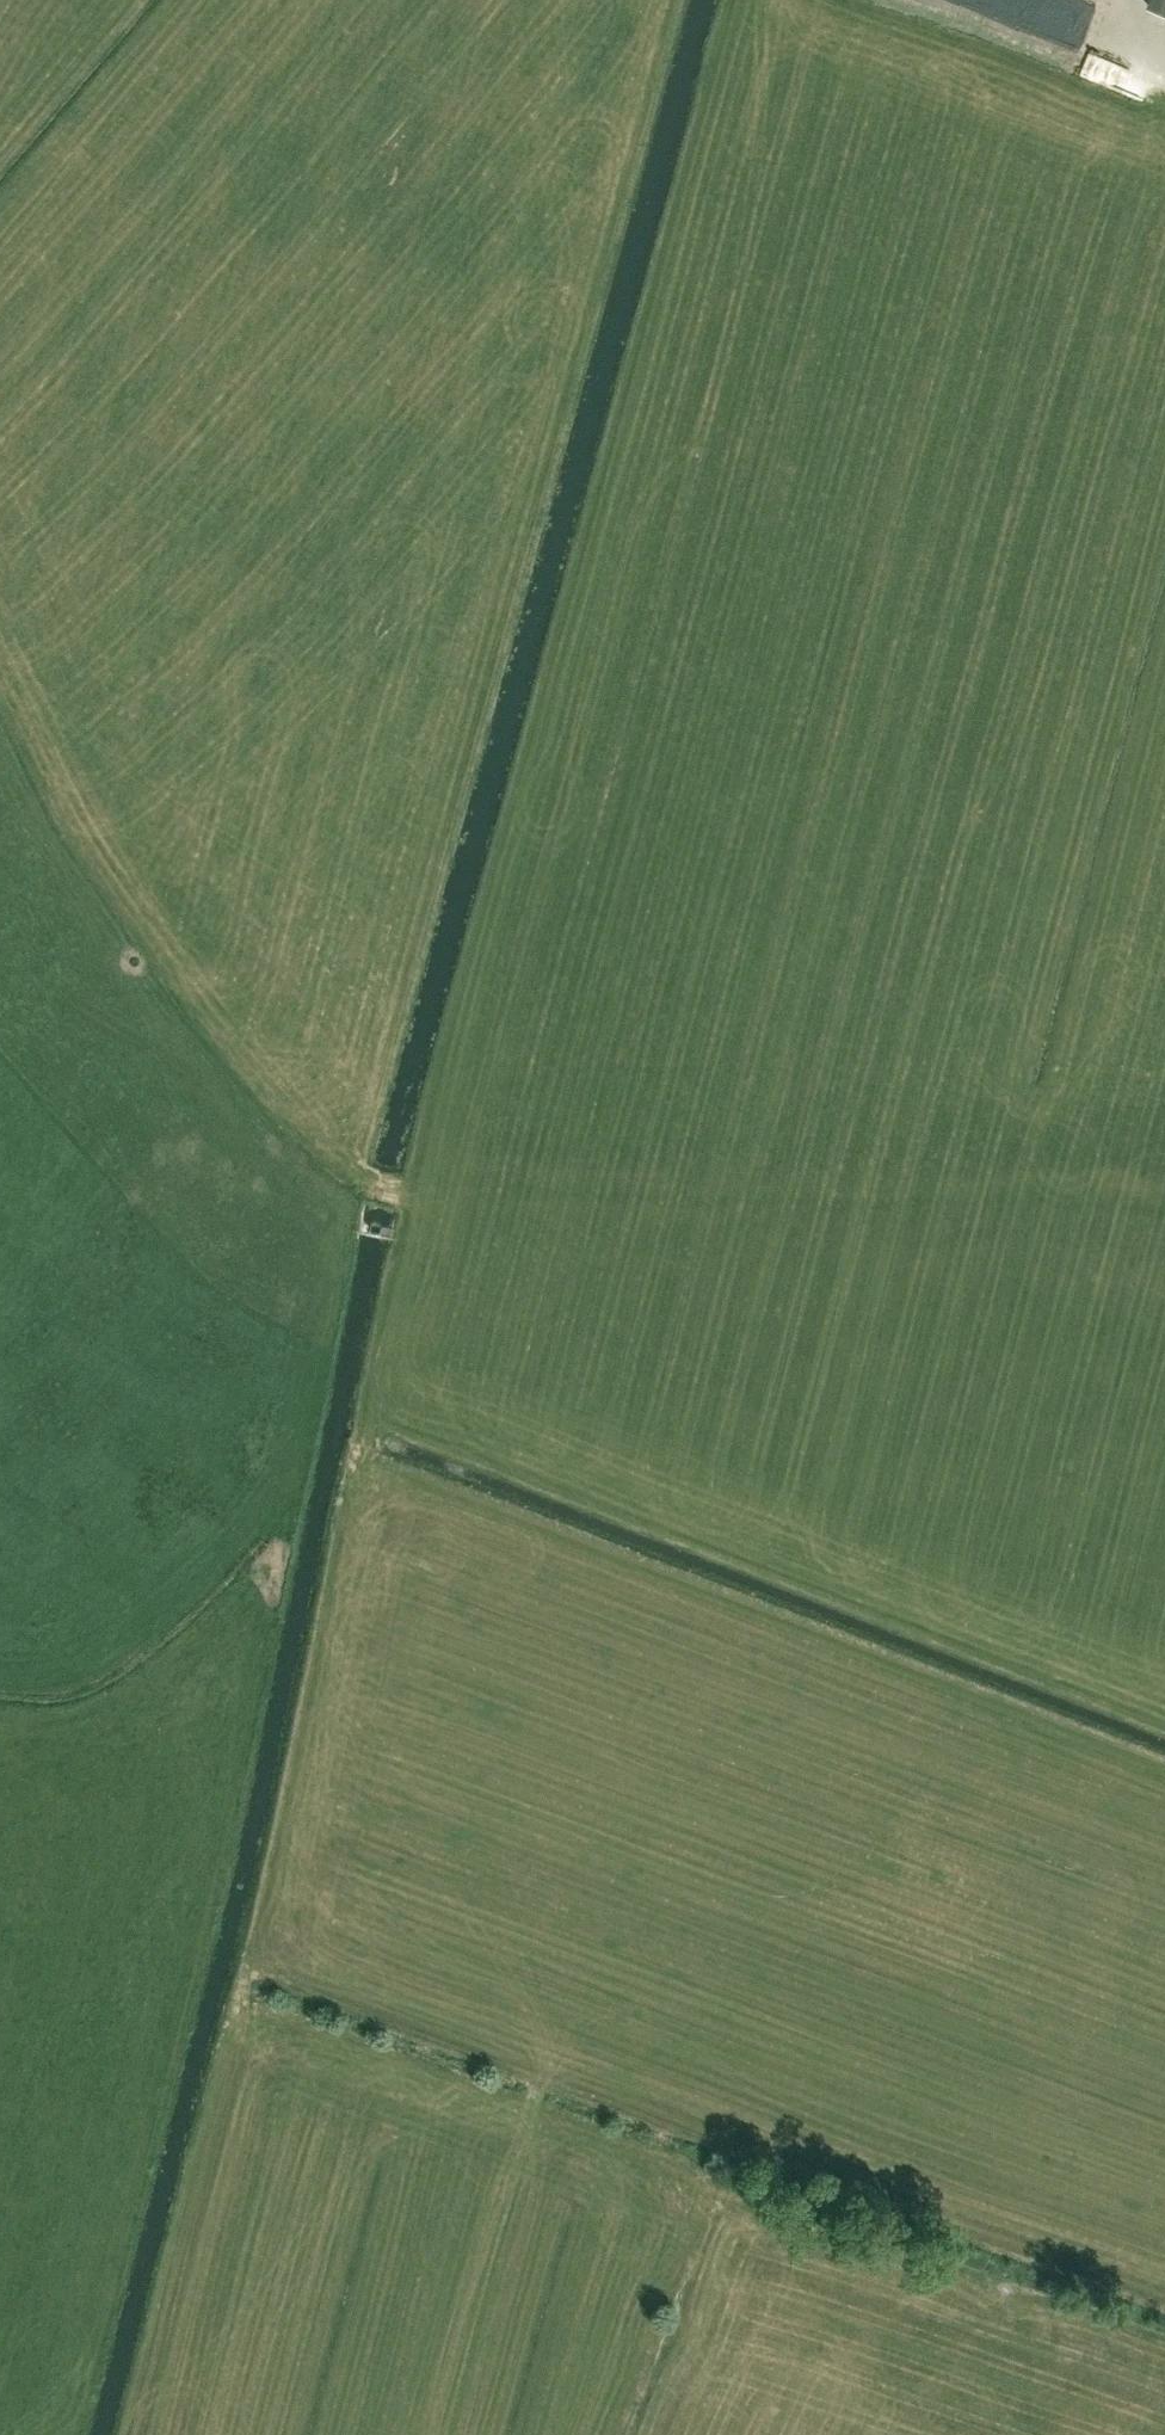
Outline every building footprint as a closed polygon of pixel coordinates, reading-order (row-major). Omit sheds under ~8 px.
[(1164,11),(1164,0),(1157,0),(1154,7),(1164,11)]
